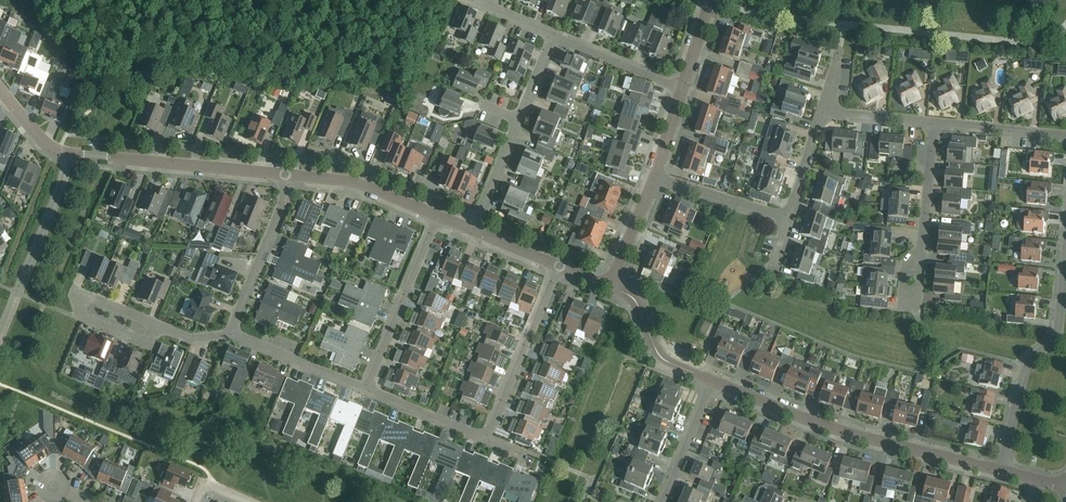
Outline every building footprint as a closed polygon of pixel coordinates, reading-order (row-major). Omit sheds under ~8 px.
[(543,0),(549,3),(546,12),(562,19),(569,0),(544,0),(543,0)] [(593,26),(602,4),(593,0),(591,5),(580,0),(578,0),(570,20),(586,27),(587,23),(593,26)] [(602,4),(593,26),(599,28),(598,32),(614,38),(622,18),(610,12),(612,8),(602,4)] [(460,8),(452,28),(462,32),(459,39),(472,44),(477,32),(470,29),(476,14),(460,8)] [(10,18),(8,24),(16,28),(18,21),(10,18)] [(655,21),(653,27),(661,30),(663,24),(655,21)] [(644,48),(646,43),(648,39),(653,27),(646,24),(644,23),(642,28),(629,23),(620,43),(636,50),(638,45),(644,48)] [(504,30),(489,24),(480,44),(490,48),(487,55),(500,61),(505,48),(498,45),(504,30)] [(723,42),(742,48),(746,35),(761,40),(763,33),(737,25),(735,32),(727,29),(723,42)] [(7,65),(9,64),(10,66),(12,67),(11,69),(19,71),(26,52),(28,49),(17,44),(22,33),(10,29),(5,27),(0,39),(5,41),(6,41),(2,51),(0,57),(0,62),(7,65)] [(661,30),(653,27),(648,39),(646,43),(652,45),(648,55),(664,62),(673,41),(660,36),(662,31),(661,30)] [(818,66),(822,54),(819,53),(821,47),(794,39),(791,48),(797,50),(794,58),(818,66)] [(32,40),(29,47),(36,50),(38,43),(32,40)] [(524,46),(511,40),(506,53),(513,56),(507,70),(522,77),(531,57),(521,53),(524,46)] [(719,55),(738,61),(742,48),(723,42),(719,55)] [(885,48),(884,54),(886,56),(892,57),(893,49),(885,48)] [(922,51),(922,60),(931,61),(931,52),(922,51)] [(26,52),(19,71),(24,73),(23,77),(20,83),(19,87),(28,90),(30,90),(31,92),(33,93),(32,94),(39,97),(40,95),(46,81),(49,74),(48,74),(51,66),(41,62),(42,59),(31,54),(26,52)] [(959,53),(959,63),(969,63),(969,54),(959,53)] [(568,76),(581,81),(583,75),(578,73),(584,59),(574,54),(573,58),(564,55),(560,66),(570,70),(568,76)] [(992,56),(991,65),(1000,66),(1000,63),(1006,64),(1007,60),(1000,59),(1001,57),(992,56)] [(56,58),(53,65),(57,66),(60,64),(62,61),(56,58)] [(818,66),(794,58),(792,67),(786,65),(783,74),(810,82),(812,76),(814,77),(818,66)] [(751,72),(753,66),(740,62),(738,68),(751,72)] [(875,100),(884,96),(878,85),(888,80),(881,64),(868,70),(869,73),(872,78),(866,81),(866,82),(858,86),(867,103),(875,99),(875,100)] [(751,72),(763,76),(764,76),(766,70),(753,66),(751,72)] [(711,81),(730,87),(734,74),(715,68),(711,81)] [(751,72),(738,68),(736,74),(749,78),(751,72)] [(474,77),(460,71),(453,86),(473,95),(477,85),(485,88),(490,75),(477,70),(474,77)] [(751,72),(749,78),(749,80),(760,84),(763,76),(751,72)] [(916,88),(922,85),(915,72),(907,76),(909,82),(904,85),(896,89),(904,107),(912,103),(913,104),(921,99),(916,88)] [(566,82),(555,77),(550,88),(569,96),(573,85),(578,87),(581,81),(568,76),(566,82)] [(950,107),(959,103),(953,92),(959,89),(953,76),(944,80),(947,86),(941,89),(933,93),(942,111),(950,107)] [(650,105),(652,98),(654,94),(648,92),(650,84),(632,78),(628,91),(631,92),(629,98),(650,105)] [(997,93),(990,79),(982,84),(984,90),(979,92),(979,93),(971,97),(979,115),(987,111),(988,111),(996,107),(991,96),(997,93)] [(41,109),(40,112),(49,116),(51,115),(52,118),(54,119),(53,120),(60,123),(70,100),(67,99),(71,91),(62,88),(64,84),(52,80),(51,83),(46,81),(40,95),(46,97),(41,109)] [(805,106),(809,95),(794,90),(796,84),(782,80),(779,89),(789,92),(786,100),(805,106)] [(927,84),(930,90),(939,85),(937,80),(927,84)] [(711,81),(707,94),(728,100),(726,106),(739,111),(742,102),(734,98),(732,96),(728,94),(730,87),(711,81)] [(604,82),(602,88),(609,90),(610,84),(604,82)] [(191,85),(185,83),(182,91),(187,93),(191,85)] [(1028,83),(1019,87),(1022,93),(1016,96),(1017,97),(1008,101),(1017,118),(1025,114),(1025,115),(1034,111),(1028,100),(1035,97),(1028,83)] [(242,85),(239,92),(246,94),(248,88),(242,85)] [(736,95),(748,99),(751,91),(740,86),(736,95)] [(273,87),(270,94),(278,97),(281,90),(273,87)] [(1057,91),(1059,97),(1054,100),(1046,104),(1054,122),(1062,118),(1063,119),(1065,117),(1065,103),(1065,88),(1065,87),(1057,91)] [(456,101),(459,95),(443,88),(440,95),(443,96),(439,107),(438,111),(440,115),(443,116),(448,115),(449,111),(458,115),(463,104),(456,101)] [(574,98),(569,96),(550,88),(546,100),(557,104),(554,110),(567,115),(574,98)] [(318,90),(315,97),(324,100),(326,93),(318,90)] [(639,122),(641,115),(646,116),(650,105),(629,98),(623,96),(621,103),(624,104),(620,116),(639,122)] [(169,97),(167,102),(173,105),(176,99),(169,97)] [(386,97),(383,103),(393,107),(394,104),(395,101),(386,97)] [(190,134),(198,114),(189,110),(192,104),(180,99),(172,118),(178,120),(175,128),(190,134)] [(783,109),(774,106),(771,115),(785,119),(787,113),(802,118),(805,106),(786,100),(783,109)] [(166,122),(172,108),(165,105),(163,110),(147,104),(138,125),(155,132),(160,119),(166,122)] [(211,120),(205,134),(221,141),(229,121),(219,117),(222,109),(209,104),(204,117),(211,120)] [(699,119),(718,125),(722,112),(703,106),(699,119)] [(739,111),(726,106),(724,113),(737,117),(739,111)] [(403,107),(398,115),(405,119),(410,111),(403,107)] [(345,110),(342,118),(327,112),(317,137),(332,143),(340,124),(347,127),(353,113),(345,110)] [(541,111),(537,122),(555,130),(559,119),(564,121),(567,115),(554,110),(552,115),(541,111)] [(416,123),(419,115),(410,111),(407,119),(416,123)] [(276,112),(271,124),(279,127),(284,115),(276,112)] [(753,112),(751,119),(757,120),(759,114),(753,112)] [(288,125),(283,138),(298,144),(304,129),(310,131),(316,118),(306,114),(303,121),(290,115),(286,124),(288,125)] [(254,116),(245,139),(260,145),(269,123),(254,116)] [(639,122),(620,116),(616,129),(625,132),(623,138),(638,142),(642,131),(636,129),(639,122)] [(377,118),(374,126),(359,120),(349,144),(364,151),(372,132),(379,135),(385,121),(377,118)] [(417,125),(427,129),(430,122),(420,118),(417,125)] [(699,119),(695,132),(716,139),(714,145),(727,149),(729,143),(721,140),(723,136),(716,132),(718,125),(699,119)] [(476,120),(466,122),(464,125),(477,131),(472,142),(492,150),(497,138),(488,135),(491,129),(476,123),(476,120)] [(792,147),(797,134),(782,130),(784,124),(772,120),(766,139),(773,141),(792,147)] [(555,130),(537,122),(532,133),(543,138),(540,143),(553,149),(560,132),(555,130)] [(436,124),(433,132),(441,135),(444,127),(436,124)] [(3,165),(15,137),(0,131),(0,164),(3,165)] [(844,152),(846,132),(834,131),(833,139),(826,139),(825,152),(832,153),(832,151),(844,152)] [(846,132),(844,152),(855,153),(855,155),(862,156),(864,142),(857,142),(858,134),(846,132)] [(405,150),(398,147),(402,139),(388,133),(380,152),(388,155),(385,164),(397,169),(405,150)] [(891,156),(893,137),(881,136),(880,138),(871,138),(869,160),(879,161),(879,155),(891,156)] [(965,164),(967,148),(976,149),(977,139),(952,136),(951,143),(949,143),(947,162),(949,163),(949,162),(965,164)] [(893,137),(891,156),(892,157),(892,162),(894,164),(912,166),(914,148),(904,147),(905,138),(893,137)] [(638,142),(623,138),(621,144),(613,141),(609,154),(627,159),(629,152),(635,154),(638,142)] [(772,162),(774,156),(788,160),(792,147),(773,141),(769,154),(762,152),(760,158),(772,162)] [(405,150),(397,169),(414,176),(418,168),(422,170),(424,165),(428,166),(433,152),(416,145),(413,153),(405,150)] [(714,145),(712,151),(691,145),(687,158),(706,164),(714,166),(716,157),(714,157),(715,152),(725,155),(727,149),(714,145)] [(521,160),(543,169),(546,161),(551,163),(555,153),(540,146),(537,153),(526,148),(521,160)] [(1008,151),(1001,150),(999,163),(1006,164),(1008,151)] [(1055,153),(1029,151),(1028,162),(1031,162),(1030,173),(1049,175),(1050,164),(1051,164),(1053,162),(1054,154),(1055,154),(1055,153)] [(625,167),(627,159),(609,154),(605,166),(613,169),(611,175),(627,180),(630,169),(625,167)] [(458,172),(452,169),(455,161),(443,156),(435,175),(441,178),(438,186),(450,191),(458,172)] [(687,158),(683,171),(702,177),(706,164),(687,158)] [(781,185),(785,172),(770,168),(772,162),(760,158),(758,164),(765,167),(761,179),(781,185)] [(40,169),(18,160),(7,186),(29,195),(40,169)] [(524,183),(540,190),(544,180),(539,178),(543,169),(521,160),(516,173),(527,177),(524,183)] [(945,188),(947,189),(947,188),(962,190),(962,189),(964,174),(973,175),(974,165),(965,164),(949,162),(949,163),(949,169),(947,169),(945,188)] [(458,172),(450,191),(463,197),(466,188),(472,190),(483,165),(476,163),(473,170),(472,169),(467,172),(465,175),(458,172)] [(990,166),(988,192),(997,193),(999,167),(990,166)] [(621,190),(609,185),(612,180),(597,174),(592,184),(598,187),(595,194),(616,202),(621,190)] [(840,197),(843,186),(844,186),(846,180),(833,176),(832,182),(820,178),(816,189),(840,197)] [(781,185),(761,179),(757,192),(752,190),(749,198),(765,203),(767,198),(776,200),(781,185)] [(861,180),(858,189),(865,191),(867,182),(861,180)] [(1028,193),(1027,204),(1046,206),(1047,194),(1048,194),(1050,193),(1051,184),(1052,184),(1025,181),(1024,190),(1026,193),(1028,193)] [(511,185),(505,197),(524,205),(528,197),(536,200),(540,190),(524,183),(522,190),(511,185)] [(126,198),(130,190),(114,184),(106,205),(113,208),(114,211),(112,217),(125,222),(133,201),(126,198)] [(170,203),(164,201),(167,192),(156,187),(152,196),(146,193),(139,209),(156,216),(157,214),(164,217),(169,206),(170,203)] [(881,205),(909,207),(910,195),(907,195),(908,189),(904,188),(890,187),(890,193),(891,193),(890,200),(882,199),(881,205)] [(947,188),(947,189),(946,195),(944,195),(942,214),(960,216),(961,200),(971,201),(972,190),(962,189),(962,190),(947,188)] [(836,214),(838,208),(841,197),(840,197),(816,189),(812,201),(824,205),(823,210),(836,214)] [(169,206),(177,209),(174,217),(193,225),(205,196),(194,191),(192,196),(184,192),(184,194),(175,190),(170,203),(169,206)] [(576,192),(571,202),(578,205),(583,195),(576,192)] [(232,200),(215,193),(204,221),(206,222),(205,223),(208,224),(208,223),(220,228),(212,248),(221,251),(223,247),(230,228),(222,224),(232,200)] [(597,215),(599,209),(611,214),(616,202),(595,194),(593,200),(589,199),(584,209),(597,215)] [(266,204),(250,197),(238,225),(240,226),(240,227),(242,228),(243,227),(255,232),(266,204)] [(524,205),(505,197),(500,209),(512,214),(509,220),(525,227),(529,217),(525,215),(529,207),(524,205)] [(667,213),(685,221),(691,223),(695,213),(692,211),(694,205),(682,199),(679,205),(672,202),(667,213)] [(303,200),(293,222),(294,222),(295,220),(303,224),(296,240),(307,245),(323,206),(322,206),(320,210),(314,207),(315,205),(303,200)] [(351,208),(350,208),(347,215),(341,212),(342,210),(330,205),(320,227),(321,227),(322,225),(330,229),(323,245),(333,250),(335,247),(334,247),(351,208)] [(889,211),(889,217),(888,217),(887,224),(900,225),(901,219),(908,219),(909,207),(881,205),(881,210),(889,211)] [(602,237),(607,225),(594,220),(597,215),(584,209),(580,207),(572,225),(581,229),(602,237)] [(334,247),(335,247),(344,251),(351,235),(360,238),(359,240),(369,218),(357,213),(356,216),(349,213),(351,209),(351,208),(334,247)] [(1020,220),(1018,221),(1018,222),(1017,224),(1017,225),(1017,227),(1017,228),(1018,230),(1019,231),(1020,232),(1043,234),(1044,222),(1045,222),(1047,221),(1048,213),(1049,213),(1049,212),(1021,209),(1020,220)] [(830,232),(830,231),(836,214),(823,210),(821,216),(809,212),(805,224),(830,232)] [(681,232),(685,221),(667,213),(662,225),(670,228),(667,234),(680,239),(683,232),(681,232)] [(544,214),(541,222),(549,225),(552,218),(544,214)] [(395,223),(394,223),(393,228),(386,225),(387,222),(375,217),(366,239),(366,240),(367,238),(376,241),(369,258),(379,262),(395,223)] [(199,219),(196,227),(203,229),(205,223),(206,222),(204,221),(199,219)] [(849,219),(847,226),(854,228),(856,221),(849,219)] [(395,223),(379,262),(385,265),(389,266),(396,249),(404,253),(403,255),(404,255),(413,233),(401,228),(400,231),(393,228),(395,223)] [(939,241),(962,243),(962,235),(970,235),(971,224),(957,223),(956,229),(941,227),(939,241)] [(825,249),(827,242),(830,232),(805,224),(802,235),(814,239),(812,245),(825,249)] [(872,245),(891,247),(892,235),(886,234),(886,228),(867,226),(866,234),(873,235),(872,245)] [(223,247),(232,251),(239,231),(230,228),(223,247)] [(125,229),(123,235),(135,240),(137,234),(125,229)] [(582,251),(585,244),(597,249),(602,237),(581,229),(578,235),(572,233),(568,245),(582,251)] [(209,234),(206,243),(212,245),(215,236),(209,234)] [(1021,261),(1040,262),(1041,251),(1043,251),(1044,249),(1045,241),(1046,241),(1026,239),(1025,249),(1022,248),(1021,261)] [(278,258),(317,274),(321,264),(304,257),(307,249),(309,250),(309,249),(287,240),(282,252),(285,253),(282,260),(278,258)] [(951,262),(967,263),(975,264),(975,260),(968,252),(961,251),(962,243),(939,241),(938,254),(953,256),(953,262),(951,262)] [(993,241),(992,250),(999,250),(1000,242),(993,241)] [(653,247),(648,258),(667,265),(671,255),(673,256),(676,249),(663,244),(661,250),(653,247)] [(813,265),(816,254),(823,256),(825,249),(812,245),(810,251),(798,247),(794,259),(813,265)] [(872,245),(871,256),(865,255),(864,263),(882,265),(883,258),(890,259),(891,247),(872,245)] [(187,249),(184,256),(192,259),(195,249),(193,249),(187,249)] [(460,263),(460,264),(461,262),(458,261),(462,253),(451,249),(447,258),(440,255),(434,271),(444,275),(443,279),(452,283),(454,279),(453,279),(460,263)] [(101,284),(110,264),(102,261),(103,258),(86,251),(80,265),(88,268),(90,264),(94,265),(89,279),(101,284)] [(847,251),(844,262),(853,264),(856,253),(853,252),(847,251)] [(200,268),(203,269),(198,281),(228,293),(236,274),(217,266),(220,258),(207,253),(200,268)] [(453,279),(454,279),(463,283),(462,287),(471,291),(473,287),(472,287),(479,271),(480,270),(477,269),(481,261),(470,257),(466,266),(460,264),(460,263),(453,279)] [(312,284),(317,274),(278,258),(277,258),(282,260),(279,267),(277,266),(272,278),(294,287),(294,286),(292,286),(296,277),(312,284)] [(667,265),(648,258),(644,269),(652,272),(649,278),(662,283),(664,277),(668,278),(672,268),(667,265)] [(813,265),(794,259),(791,270),(803,274),(801,280),(814,284),(816,277),(809,275),(813,265)] [(110,264),(101,284),(114,289),(119,276),(124,278),(122,282),(130,285),(139,264),(131,260),(127,268),(119,265),(118,267),(110,264)] [(936,280),(955,282),(956,273),(964,274),(965,263),(975,264),(967,263),(951,262),(951,268),(937,266),(936,280)] [(378,264),(375,273),(382,275),(385,267),(378,264)] [(473,287),(482,291),(481,295),(490,299),(492,295),(491,294),(498,279),(499,277),(497,277),(500,269),(489,264),(485,274),(479,271),(472,287),(473,287)] [(634,273),(641,276),(645,266),(637,264),(634,273)] [(170,266),(167,274),(174,277),(177,269),(170,266)] [(868,286),(887,288),(888,276),(881,275),(882,269),(863,267),(862,278),(869,278),(868,286)] [(1018,289),(1038,291),(1039,279),(1040,279),(1042,278),(1042,270),(1043,270),(1044,269),(1020,267),(1018,289)] [(517,287),(518,285),(516,285),(519,277),(508,272),(504,282),(498,279),(491,294),(492,295),(501,299),(500,303),(509,306),(511,302),(510,302),(517,287)] [(157,297),(162,300),(163,300),(170,282),(160,278),(158,284),(144,278),(136,299),(153,305),(157,297)] [(175,279),(172,286),(177,287),(179,286),(181,282),(175,279)] [(510,302),(511,302),(520,306),(519,310),(528,314),(537,293),(535,292),(538,285),(527,280),(523,290),(517,287),(510,302)] [(955,282),(936,280),(934,293),(948,295),(947,301),(961,302),(961,296),(954,295),(955,282)] [(342,294),(381,310),(379,309),(387,290),(365,281),(364,282),(366,282),(363,291),(346,284),(342,294)] [(260,302),(298,318),(303,308),(286,301),(289,292),(291,293),(269,283),(264,296),(267,297),(264,303),(260,301),(260,302)] [(829,284),(827,290),(834,292),(835,286),(829,284)] [(892,288),(887,288),(868,286),(863,285),(860,306),(878,308),(879,304),(884,305),(884,300),(886,300),(886,297),(891,298),(892,288)] [(192,302),(186,317),(207,325),(213,310),(208,308),(213,295),(198,289),(192,302)] [(426,308),(423,314),(439,320),(443,310),(447,312),(450,303),(430,294),(429,296),(421,293),(416,304),(426,308)] [(928,293),(927,299),(937,301),(938,295),(928,293)] [(381,310),(342,294),(338,304),(355,311),(351,319),(349,318),(349,319),(371,328),(376,316),(373,315),(376,308),(381,310)] [(448,294),(445,300),(452,302),(454,297),(448,294)] [(1007,316),(1007,323),(1024,324),(1025,318),(1035,319),(1036,308),(1037,308),(1039,306),(1039,298),(1041,298),(1041,297),(1017,295),(1015,317),(1007,316)] [(583,314),(583,315),(584,313),(581,312),(585,304),(574,300),(570,309),(563,306),(557,322),(567,326),(566,330),(575,334),(577,330),(576,330),(583,314)] [(294,328),(298,318),(260,302),(259,302),(264,304),(261,311),(259,309),(254,322),(276,331),(276,330),(274,329),(277,321),(294,328)] [(727,307),(724,315),(732,318),(733,317),(735,310),(727,307)] [(589,317),(583,315),(583,314),(576,330),(577,330),(586,334),(585,338),(594,342),(603,321),(600,320),(604,312),(593,308),(589,317)] [(423,314),(422,313),(421,315),(413,312),(408,323),(418,327),(415,333),(431,339),(435,329),(439,331),(443,322),(439,320),(423,314)] [(747,316),(743,324),(750,326),(753,318),(747,316)] [(699,334),(706,337),(711,324),(704,321),(699,334)] [(303,323),(300,326),(305,331),(308,328),(303,323)] [(324,337),(363,354),(363,353),(358,351),(361,345),(364,346),(369,334),(347,325),(346,325),(348,326),(345,334),(328,327),(324,337)] [(498,352),(501,346),(510,350),(515,339),(507,335),(508,333),(487,325),(483,334),(487,335),(483,345),(498,352)] [(727,363),(734,345),(738,336),(721,329),(716,341),(722,344),(716,359),(727,363)] [(415,333),(414,332),(413,334),(405,331),(401,342),(410,346),(407,352),(423,359),(423,358),(427,348),(431,350),(435,341),(432,340),(431,339),(415,333)] [(759,333),(755,341),(761,344),(764,336),(759,333)] [(108,372),(114,359),(107,356),(113,343),(98,337),(97,338),(90,336),(84,352),(90,354),(89,357),(104,363),(101,369),(108,372)] [(363,354),(324,337),(320,347),(336,354),(333,363),(331,362),(331,363),(353,372),(358,360),(355,359),(358,352),(363,354)] [(727,363),(738,368),(744,353),(750,355),(755,343),(749,340),(745,350),(734,345),(727,363)] [(755,343),(750,355),(756,358),(749,373),(761,377),(770,355),(759,350),(761,346),(755,343)] [(153,365),(151,370),(164,375),(164,376),(172,379),(183,353),(182,353),(181,356),(174,353),(175,350),(162,344),(153,365)] [(490,371),(493,365),(502,369),(507,358),(499,355),(500,352),(498,352),(483,345),(479,344),(475,353),(479,354),(475,364),(490,371)] [(561,371),(565,361),(569,363),(573,353),(552,345),(551,347),(543,344),(539,355),(548,359),(546,365),(561,371)] [(222,367),(224,362),(238,368),(229,389),(240,394),(251,368),(245,366),(249,356),(229,347),(221,366),(222,367)] [(108,372),(115,375),(116,375),(118,369),(133,375),(141,355),(126,348),(121,362),(114,359),(108,372)] [(407,352),(406,351),(405,353),(397,350),(393,361),(402,365),(400,371),(399,371),(415,378),(415,377),(419,368),(423,369),(427,360),(423,358),(423,359),(407,352)] [(963,354),(961,362),(972,365),(974,357),(963,354)] [(761,377),(772,382),(778,367),(784,370),(789,357),(783,355),(781,359),(770,355),(761,377)] [(175,386),(183,390),(187,381),(198,386),(200,382),(201,383),(203,382),(206,376),(205,374),(203,373),(207,365),(211,367),(212,366),(188,356),(175,386)] [(784,370),(790,372),(784,387),(795,392),(802,374),(806,364),(789,357),(784,370)] [(979,384),(997,389),(1000,377),(998,376),(999,371),(1001,371),(1002,364),(987,361),(983,376),(981,376),(979,384)] [(483,390),(485,384),(494,388),(499,377),(491,374),(492,371),(490,371),(475,364),(471,363),(467,372),(471,373),(467,383),(467,384),(483,390)] [(553,390),(555,386),(557,380),(561,382),(565,373),(561,371),(546,365),(544,364),(543,366),(535,363),(531,374),(540,378),(538,384),(553,390)] [(277,395),(285,377),(284,377),(283,378),(276,375),(278,372),(259,364),(252,382),(263,386),(262,388),(277,395)] [(795,392),(806,396),(808,390),(815,393),(818,384),(823,371),(817,369),(806,364),(802,374),(795,392)] [(72,379),(93,388),(98,377),(91,374),(83,371),(76,368),(72,379)] [(399,371),(400,371),(398,370),(397,372),(389,369),(385,380),(394,384),(391,391),(407,397),(411,387),(415,388),(419,379),(415,377),(415,378),(399,371)] [(579,370),(576,377),(583,380),(586,373),(579,370)] [(818,384),(825,386),(820,401),(831,405),(837,387),(833,385),(836,375),(830,373),(823,371),(818,384)] [(292,438),(304,409),(303,409),(312,389),(313,387),(298,381),(297,383),(286,378),(278,398),(294,405),(282,434),(292,438)] [(657,404),(679,413),(682,406),(679,405),(681,401),(677,399),(680,394),(675,392),(677,385),(664,380),(658,392),(661,394),(657,404)] [(831,405),(842,409),(848,394),(854,396),(858,383),(852,381),(848,390),(837,387),(831,405)] [(467,384),(467,383),(463,382),(460,391),(464,393),(459,403),(474,409),(477,403),(487,407),(491,396),(483,393),(484,390),(483,390),(467,384)] [(557,392),(553,390),(538,384),(536,383),(535,385),(528,382),(523,393),(532,397),(530,403),(545,409),(549,399),(553,401),(557,392)] [(854,396),(861,398),(857,413),(868,416),(873,397),(862,394),(865,385),(858,383),(854,396)] [(175,388),(172,395),(180,398),(182,391),(175,388)] [(868,416),(880,419),(884,404),(890,405),(894,392),(876,388),(873,397),(868,416)] [(317,448),(329,419),(328,419),(337,399),(338,397),(323,391),(322,393),(312,389),(303,409),(304,409),(319,415),(307,444),(317,448)] [(972,414),(990,419),(993,407),(991,406),(992,400),(994,401),(995,394),(972,389),(971,395),(979,397),(976,406),(974,406),(972,414)] [(925,391),(923,399),(929,401),(931,392),(925,391)] [(894,392),(890,405),(897,407),(893,423),(905,425),(909,406),(898,404),(900,394),(894,392)] [(342,459),(354,430),(353,430),(362,410),(363,407),(348,401),(347,404),(337,399),(328,419),(329,419),(344,426),(332,455),(334,455),(342,459)] [(909,406),(905,425),(916,428),(920,413),(926,414),(929,401),(923,399),(921,409),(909,406)] [(15,401),(12,407),(18,410),(21,404),(15,401)] [(537,428),(542,418),(545,420),(549,411),(545,409),(530,403),(528,402),(527,404),(520,401),(515,412),(525,416),(522,422),(537,428)] [(679,413),(657,404),(653,415),(650,413),(647,420),(661,425),(663,420),(672,423),(674,419),(676,420),(679,413)] [(387,420),(388,418),(373,412),(372,414),(362,410),(353,430),(354,430),(369,436),(357,465),(367,469),(368,465),(379,440),(387,420)] [(929,412),(927,419),(931,420),(935,418),(936,414),(929,412)] [(732,437),(740,419),(727,414),(723,423),(716,420),(710,435),(723,440),(725,434),(732,437)] [(988,424),(963,418),(962,425),(971,427),(969,436),(967,436),(965,444),(983,449),(986,437),(983,436),(985,430),(986,431),(988,424)] [(750,451),(756,436),(749,434),(753,425),(740,419),(732,437),(739,440),(737,446),(750,451)] [(379,440),(394,446),(384,471),(382,475),(392,479),(404,451),(404,450),(412,430),(412,431),(413,428),(398,422),(397,424),(387,420),(379,440)] [(541,430),(537,428),(522,422),(520,421),(520,423),(512,420),(507,431),(517,435),(514,441),(529,448),(534,437),(538,439),(541,430)] [(643,438),(665,447),(668,440),(665,439),(667,435),(663,433),(664,430),(660,428),(661,425),(647,420),(644,426),(648,427),(643,438)] [(550,433),(558,437),(563,426),(554,423),(550,433)] [(437,441),(438,439),(423,432),(422,435),(412,431),(412,430),(404,450),(404,451),(419,457),(407,486),(417,490),(429,461),(437,441)] [(756,436),(750,451),(762,456),(765,451),(772,454),(779,436),(766,430),(765,433),(758,430),(756,436)] [(37,437),(26,444),(38,462),(49,455),(44,447),(50,443),(44,435),(38,440),(37,437)] [(72,461),(83,442),(72,436),(71,438),(65,435),(60,443),(66,447),(61,454),(72,461)] [(792,441),(779,436),(772,454),(779,457),(777,462),(789,467),(795,453),(788,450),(792,441)] [(665,447),(643,438),(639,448),(636,447),(633,453),(647,459),(649,453),(658,457),(660,452),(662,453),(665,447)] [(462,451),(463,449),(448,443),(447,445),(437,441),(429,461),(444,467),(432,496),(433,497),(442,500),(454,471),(462,451)] [(96,460),(98,458),(99,455),(93,451),(94,449),(83,442),(72,461),(83,467),(84,467),(90,471),(91,468),(96,460)] [(38,462),(26,444),(16,451),(17,454),(11,458),(14,462),(7,467),(15,471),(17,467),(18,467),(17,466),(23,462),(28,469),(38,462)] [(323,455),(325,449),(319,446),(317,453),(323,455)] [(819,452),(807,447),(806,449),(800,446),(791,470),(801,474),(804,467),(812,470),(819,452)] [(454,471),(469,478),(459,501),(471,501),(479,482),(487,462),(488,459),(473,453),(472,456),(462,451),(454,471)] [(819,452),(812,470),(820,473),(817,480),(827,485),(832,472),(827,470),(832,457),(819,452)] [(647,459),(633,453),(630,460),(634,461),(629,471),(651,480),(654,474),(651,473),(653,468),(645,465),(647,459)] [(334,455),(332,461),(340,464),(342,459),(334,455)] [(108,485),(116,465),(98,458),(96,460),(91,468),(90,471),(88,474),(97,477),(96,480),(108,485)] [(840,478),(853,481),(858,462),(844,459),(841,472),(835,471),(832,484),(838,486),(840,478)] [(512,472),(513,470),(498,464),(497,466),(487,462),(479,482),(494,488),(488,501),(500,501),(504,492),(512,472)] [(858,462),(853,481),(861,483),(859,491),(870,493),(873,480),(867,479),(871,465),(858,462)] [(699,486),(711,491),(716,479),(711,477),(713,471),(696,463),(691,475),(701,480),(699,486)] [(116,465),(108,485),(126,493),(136,469),(129,466),(127,470),(116,465)] [(368,465),(367,469),(365,474),(390,484),(392,479),(382,475),(384,471),(368,465)] [(15,471),(7,467),(9,476),(3,477),(5,484),(2,485),(4,497),(25,493),(23,481),(14,482),(13,475),(14,475),(13,475),(15,471)] [(173,491),(175,485),(184,489),(190,475),(170,467),(164,480),(161,479),(158,485),(173,491)] [(887,490),(895,492),(900,472),(887,469),(884,483),(878,481),(875,495),(886,497),(887,490)] [(651,480),(629,471),(625,482),(622,481),(619,487),(633,493),(635,487),(644,491),(646,486),(648,487),(651,480)] [(504,492),(519,498),(518,501),(529,501),(538,480),(524,474),(523,476),(512,472),(504,492)] [(895,492),(908,495),(907,501),(913,501),(916,491),(910,489),(913,476),(900,472),(895,492)] [(134,478),(128,494),(137,498),(143,482),(134,478)] [(935,501),(939,482),(928,479),(924,495),(918,493),(916,501),(934,501),(935,501)] [(935,501),(939,501),(953,501),(947,500),(951,485),(939,482),(935,501)] [(169,499),(172,493),(155,486),(151,497),(157,500),(156,501),(176,501),(169,499)] [(711,491),(699,486),(696,492),(686,488),(681,500),(686,501),(700,501),(701,501),(703,501),(707,501),(711,491)] [(994,486),(990,501),(1005,501),(1006,496),(1008,497),(1009,490),(994,486)] [(784,500),(782,499),(785,493),(769,487),(765,495),(755,491),(751,501),(748,499),(747,501),(783,501),(784,500)] [(959,487),(956,501),(969,501),(972,490),(959,487)] [(4,497),(5,501),(27,501),(25,493),(4,497)]
